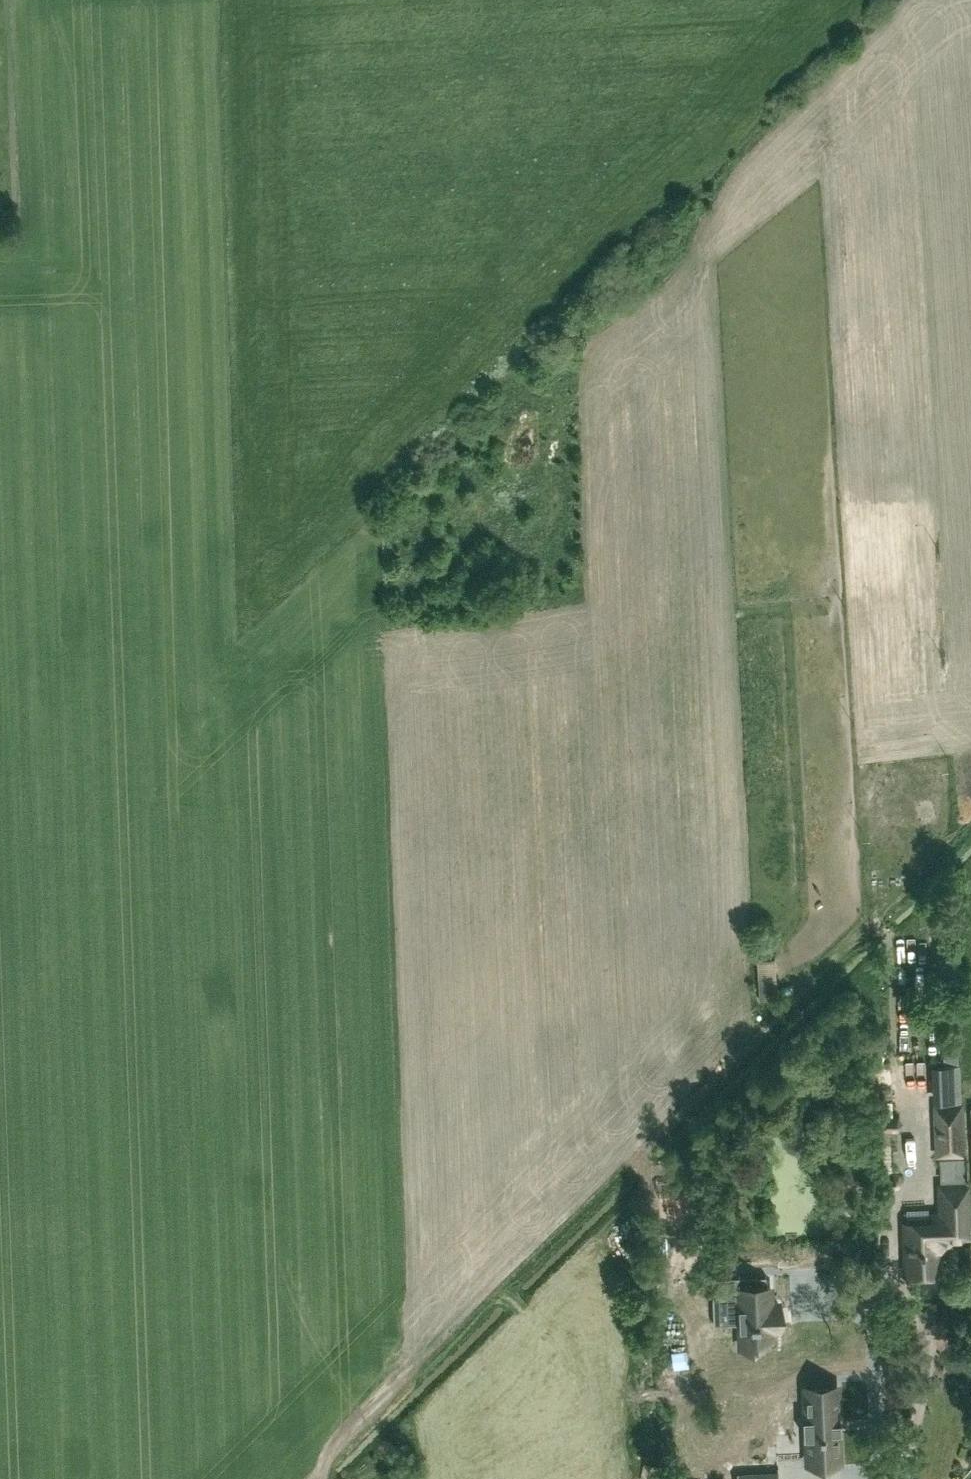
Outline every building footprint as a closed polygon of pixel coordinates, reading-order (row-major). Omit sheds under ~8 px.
[(934,1155),(965,1154),(963,1100),(932,1102),(934,1155)] [(897,1168),(894,1127),(886,1127),(889,1169),(897,1168)] [(939,1185),(940,1211),(929,1211),(930,1222),(904,1222),(905,1262),(914,1270),(932,1269),(940,1261),(939,1250),(951,1238),(970,1237),(969,1184),(939,1185)] [(803,1270),(802,1298),(820,1299),(821,1271),(803,1270)] [(731,1322),(732,1345),(757,1344),(756,1336),(763,1336),(763,1327),(770,1327),(769,1302),(762,1302),(761,1287),(729,1289),(730,1293),(719,1293),(721,1323),(731,1322)] [(799,1333),(799,1348),(794,1348),(795,1365),(815,1364),(812,1310),(791,1311),(792,1334),(799,1333)] [(801,1417),(798,1417),(799,1436),(801,1436),(802,1454),(839,1453),(838,1430),(842,1430),(841,1420),(838,1420),(837,1393),(800,1394),(801,1417)] [(739,1478),(778,1478),(778,1470),(738,1472),(739,1478)]
